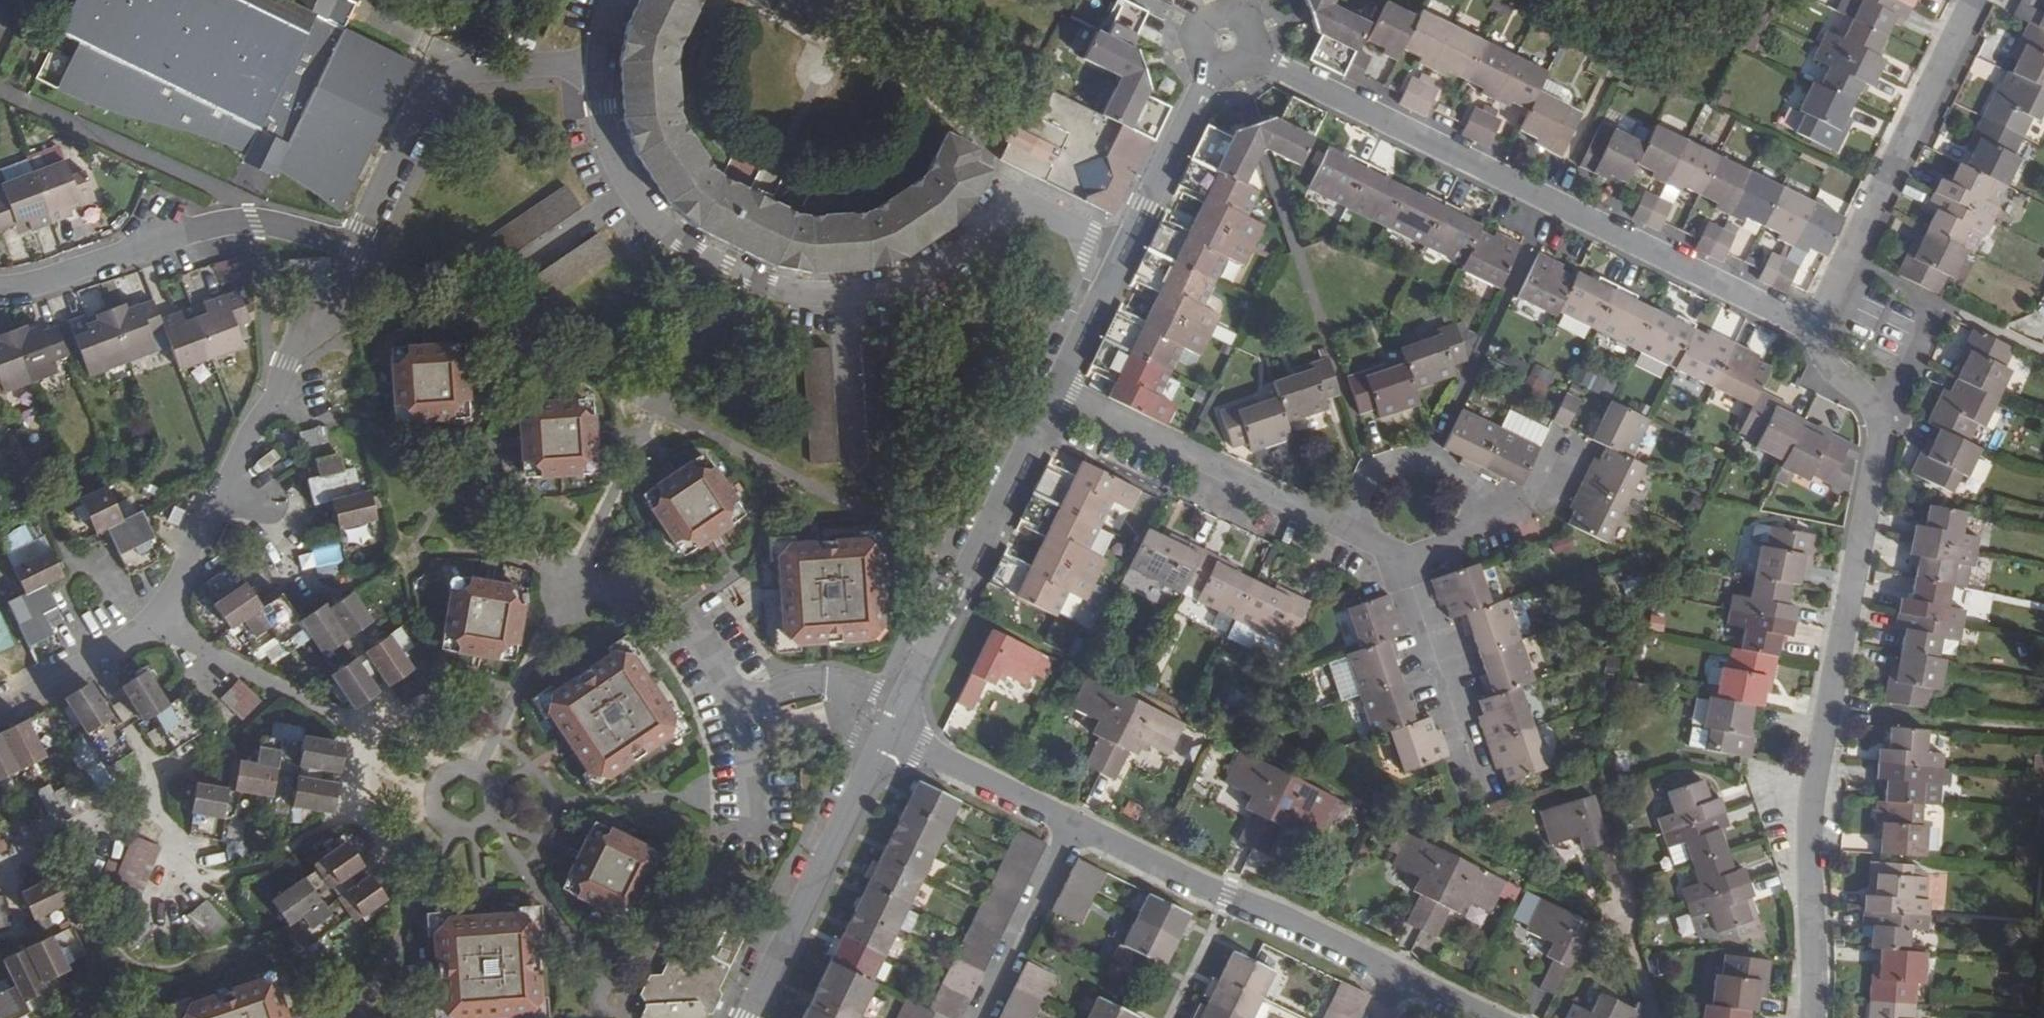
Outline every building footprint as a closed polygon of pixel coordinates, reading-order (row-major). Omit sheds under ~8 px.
[(350,29),(363,3),(356,0),(293,0),(293,1),(291,0),(76,0),(58,37),(79,47),(57,92),(97,111),(165,129),(222,144),(248,156),(280,171),(343,210),(416,61),(350,29)] [(949,134),(924,180),(856,216),(811,219),(760,198),(713,172),(685,133),(679,112),(674,59),(697,10),(702,0),(638,0),(626,26),(619,64),(623,117),(635,155),(652,180),(667,204),(698,228),(736,247),(773,265),(813,273),(841,272),(868,270),(905,257),(952,226),(978,197),(992,171),(972,161),(978,148),(949,134)] [(1148,143),(1154,143),(1170,111),(1146,99),(1150,91),(1145,80),(1140,64),(1134,47),(1150,15),(1120,0),(1115,0),(1105,21),(1111,23),(1105,36),(1096,31),(1081,62),(1117,79),(1099,118),(1148,143)] [(1305,7),(1307,15),(1310,22),(1344,11),(1335,6),(1338,0),(1325,0),(1305,7)] [(1913,10),(1893,0),(1843,0),(1836,14),(1853,22),(1889,39),(1896,24),(1901,27),(1904,22),(1907,23),(1913,10)] [(1913,10),(1918,0),(1893,0),(1913,10)] [(2014,18),(2027,24),(2043,32),(2043,13),(2043,15),(2033,10),(2036,6),(2024,0),(2023,0),(2014,18)] [(1752,15),(1762,20),(1768,7),(1758,2),(1752,15)] [(1378,58),(1393,66),(1401,51),(1416,19),(1384,3),(1365,43),(1382,51),(1378,58)] [(1502,3),(1498,12),(1505,16),(1510,7),(1502,3)] [(1308,61),(1343,77),(1355,52),(1369,23),(1344,11),(1310,22),(1316,43),(1308,61)] [(1416,19),(1401,51),(1418,60),(1415,67),(1429,74),(1451,28),(1419,13),(1416,19)] [(1756,33),(1762,20),(1752,15),(1745,28),(1756,33)] [(1880,58),(1889,39),(1853,22),(1844,41),(1827,32),(1820,47),(1881,77),(1888,62),(1880,58)] [(2027,24),(2011,59),(2019,62),(2012,75),(2043,90),(2043,32),(2027,24)] [(1451,28),(1429,74),(1443,80),(1446,73),(1464,82),(1482,43),(1451,28)] [(1482,43),(1464,82),(1482,91),(1478,98),(1492,105),(1515,59),(1482,43)] [(1820,88),(1856,105),(1865,87),(1874,91),(1881,77),(1820,47),(1814,61),(1830,68),(1820,88)] [(1355,52),(1343,77),(1357,83),(1361,75),(1369,58),(1355,52)] [(1515,59),(1492,105),(1505,111),(1509,104),(1527,113),(1538,92),(1545,78),(1547,74),(1515,59)] [(2012,75),(2006,88),(1999,85),(1982,118),(2021,137),(2030,119),(2041,124),(2043,118),(2043,90),(2012,75)] [(1410,78),(1401,94),(1398,103),(1412,110),(1424,85),(1410,78)] [(1545,78),(1538,92),(1555,100),(1557,95),(1562,86),(1545,78)] [(1849,119),(1856,105),(1820,88),(1813,84),(1800,113),(1807,116),(1797,136),(1841,156),(1856,123),(1849,119)] [(1424,85),(1412,110),(1425,117),(1429,108),(1437,92),(1424,85)] [(1527,113),(1518,131),(1536,140),(1534,145),(1561,158),(1582,113),(1569,107),(1555,100),(1538,92),(1527,113)] [(1001,162),(1112,216),(1148,143),(1099,118),(1051,94),(1038,121),(1024,114),(1019,125),(1009,145),(1001,162)] [(1555,100),(1569,107),(1571,101),(1557,95),(1555,100)] [(1296,170),(1323,115),(1289,99),(1280,118),(1259,123),(1273,159),(1296,170)] [(1473,108),(1464,125),(1460,134),(1474,141),(1487,116),(1473,108)] [(1487,116),(1474,141),(1487,147),(1492,138),(1500,122),(1487,116)] [(2021,137),(1982,118),(1966,153),(1973,156),(1967,169),(1996,183),(2008,188),(2011,189),(2024,162),(2012,155),(2021,137)] [(1009,145),(1019,125),(1012,122),(1003,142),(1009,145)] [(1266,155),(1273,159),(1259,123),(1255,124),(1244,127),(1257,164),(1262,154),(1266,155)] [(1593,138),(1579,167),(1606,179),(1608,174),(1626,183),(1635,165),(1644,147),(1627,139),(1612,131),(1599,125),(1593,138)] [(1207,126),(1188,163),(1245,191),(1257,164),(1244,127),(1232,130),(1229,137),(1207,126)] [(1644,147),(1635,165),(1653,174),(1650,181),(1664,187),(1685,142),(1654,127),(1650,137),(1644,147)] [(1632,128),(1627,139),(1644,147),(1650,137),(1632,128)] [(1685,142),(1664,187),(1677,194),(1681,187),(1699,195),(1717,157),(1685,142)] [(1345,213),(1366,170),(1328,151),(1307,194),(1345,213)] [(277,177),(280,171),(248,156),(245,163),(277,177)] [(1717,157),(1699,195),(1717,204),(1713,211),(1727,217),(1748,173),(1717,157)] [(64,162),(33,174),(51,221),(72,212),(69,207),(81,202),(83,208),(97,202),(84,171),(70,177),(64,162)] [(1245,191),(1188,163),(1175,190),(1199,202),(1182,237),(1158,224),(1132,278),(1157,291),(1139,326),(1115,314),(1088,370),(1113,382),(1104,401),(1165,430),(1176,408),(1159,400),(1184,348),(1200,356),(1219,317),(1203,309),(1225,262),(1242,270),(1263,227),(1246,219),(1257,197),(1245,191)] [(1967,169),(1960,165),(1951,184),(1943,180),(1936,195),(1994,224),(2001,209),(1999,208),(2008,188),(1996,183),(1967,169)] [(1853,185),(1856,178),(1830,166),(1827,172),(1853,185)] [(1384,231),(1404,188),(1366,170),(1345,213),(1384,231)] [(1748,173),(1727,217),(1741,224),(1745,217),(1762,225),(1780,188),(1748,173)] [(33,174),(2,186),(5,195),(0,197),(0,231),(27,220),(31,229),(51,221),(33,174)] [(1422,249),(1442,207),(1404,188),(1384,231),(1422,249)] [(1780,188),(1762,225),(1780,234),(1776,242),(1790,248),(1811,204),(1780,188)] [(567,191),(473,254),(487,276),(581,213),(567,191)] [(1644,192),(1636,209),(1631,219),(1646,225),(1658,199),(1644,192)] [(1994,224),(1936,195),(1929,211),(1936,215),(1927,233),(1964,250),(1972,233),(1983,238),(1986,240),(1994,224)] [(1658,199),(1646,225),(1659,232),(1663,223),(1672,205),(1658,199)] [(72,212),(83,208),(81,202),(69,207),(72,212)] [(1784,261),(1771,288),(1785,295),(1789,285),(1808,248),(1826,256),(1844,220),(1811,204),(1790,248),(1784,261)] [(1461,268),(1479,230),(1482,226),(1442,207),(1422,249),(1461,268)] [(1708,222),(1699,240),(1694,249),(1709,256),(1721,229),(1708,222)] [(1721,229),(1709,256),(1721,262),(1726,254),(1735,236),(1721,229)] [(1497,293),(1519,248),(1520,245),(1495,232),(1493,237),(1479,230),(1461,268),(1458,274),(1497,293)] [(1964,250),(1927,233),(1919,250),(1911,246),(1896,276),(1941,297),(1949,281),(1956,285),(1971,254),(1964,250)] [(1972,233),(1964,250),(1971,254),(1975,256),(1983,238),(1972,233)] [(598,238),(504,302),(520,324),(614,261),(598,238)] [(1564,266),(1538,254),(1537,256),(1515,301),(1553,320),(1557,313),(1575,277),(1561,271),(1564,266)] [(1771,254),(1762,272),(1757,282),(1771,288),(1784,261),(1771,254)] [(1595,332),(1616,290),(1578,271),(1575,277),(1557,313),(1595,332)] [(252,320),(246,304),(240,290),(206,304),(210,314),(198,319),(212,357),(245,344),(238,326),(252,320)] [(1634,352),(1655,309),(1616,290),(1595,332),(1634,352)] [(260,317),(259,299),(246,304),(252,320),(260,317)] [(162,322),(154,302),(128,312),(125,304),(111,309),(131,361),(158,351),(153,338),(166,332),(162,322)] [(206,304),(194,309),(198,319),(210,314),(206,304)] [(90,377),(131,361),(111,309),(98,314),(101,321),(87,327),(84,320),(70,325),(90,377)] [(198,319),(194,309),(182,314),(186,324),(198,319)] [(1673,370),(1693,328),(1655,309),(1634,352),(1673,370)] [(98,314),(84,320),(87,327),(101,321),(98,314)] [(186,324),(182,314),(162,322),(166,332),(181,370),(212,357),(198,319),(186,324)] [(1465,322),(1453,327),(1465,364),(1477,337),(1469,333),(1465,322)] [(13,332),(32,382),(59,372),(56,364),(69,359),(56,327),(44,332),(42,328),(29,334),(27,327),(13,332)] [(1465,364),(1453,327),(1417,338),(1421,351),(1402,358),(1414,393),(1457,377),(1454,367),(1465,364)] [(1711,389),(1731,347),(1693,328),(1673,370),(1711,389)] [(32,382),(13,332),(12,330),(0,335),(0,340),(1,342),(0,343),(0,380),(5,393),(32,382)] [(1957,380),(1999,401),(2014,373),(2007,370),(2016,352),(1972,330),(1956,362),(1963,366),(1957,380)] [(388,363),(390,402),(396,402),(410,416),(411,421),(449,419),(449,413),(464,398),(468,398),(466,359),(461,359),(445,345),(444,340),(406,342),(406,349),(393,363),(388,363)] [(1760,392),(1772,367),(1731,347),(1711,389),(1751,409),(1760,392)] [(897,460),(889,348),(861,350),(869,462),(897,460)] [(1381,364),(1344,377),(1357,415),(1372,410),(1376,421),(1418,406),(1414,393),(1402,358),(1399,350),(1379,356),(1381,364)] [(837,465),(830,352),(805,354),(812,466),(837,465)] [(1320,400),(1335,395),(1325,365),(1269,384),(1275,400),(1285,428),(1325,415),(1320,400)] [(1943,389),(1925,423),(1941,431),(1970,445),(1980,424),(1987,427),(1999,401),(1957,380),(1951,393),(1943,389)] [(1799,427),(1803,419),(1789,412),(1775,406),(1778,400),(1760,392),(1751,409),(1738,434),(1758,444),(1756,449),(1782,461),(1799,427)] [(1571,429),(1581,398),(1565,393),(1555,424),(1571,429)] [(519,424),(521,460),(526,460),(541,473),(541,478),(579,476),(578,471),(592,455),(598,455),(596,418),(593,419),(574,403),(574,398),(536,401),(537,406),(522,424),(519,424)] [(1248,455),(1289,442),(1285,428),(1275,400),(1255,408),(1253,401),(1218,412),(1231,453),(1246,447),(1248,455)] [(1792,407),(1778,400),(1775,406),(1789,412),(1792,407)] [(1594,417),(1583,440),(1604,450),(1630,462),(1648,423),(1609,404),(1600,420),(1594,417)] [(1498,432),(1460,413),(1442,451),(1460,460),(1458,465),(1477,474),(1498,432)] [(1504,420),(1498,432),(1537,451),(1542,440),(1504,420)] [(1813,434),(1799,427),(1782,461),(1778,471),(1789,476),(1806,484),(1809,475),(1830,485),(1849,494),(1855,462),(1843,457),(1849,444),(1830,434),(1826,441),(1813,434)] [(1816,427),(1813,434),(1826,441),(1830,434),(1816,427)] [(312,464),(338,458),(332,428),(305,434),(312,464)] [(1968,478),(1982,451),(1970,445),(1941,431),(1934,443),(1926,439),(1909,473),(1952,495),(1962,475),(1968,478)] [(1498,432),(1477,474),(1497,484),(1500,478),(1519,487),(1537,451),(1498,432)] [(283,447),(257,462),(265,475),(276,469),(283,480),(307,465),(300,453),(290,459),(283,447)] [(1630,462),(1604,450),(1595,468),(1590,465),(1580,485),(1628,508),(1647,470),(1630,462)] [(340,457),(338,458),(312,464),(310,464),(314,480),(309,481),(314,505),(328,502),(336,536),(340,552),(374,544),(369,522),(374,521),(368,492),(357,495),(352,471),(343,473),(340,457)] [(691,465),(659,487),(653,514),(673,544),(701,550),(732,529),(738,504),(715,470),(691,465)] [(1000,560),(986,589),(1057,623),(1059,619),(1069,598),(1082,604),(1086,606),(1107,565),(1090,557),(1113,508),(1131,515),(1140,494),(1079,465),(1071,483),(1045,470),(1019,522),(1045,535),(1026,573),(1000,560)] [(1789,476),(1778,471),(1769,488),(1780,493),(1789,476)] [(1628,508),(1580,485),(1570,504),(1576,508),(1566,527),(1609,547),(1628,508)] [(75,521),(55,530),(68,558),(99,542),(121,588),(148,576),(138,554),(142,551),(132,527),(113,536),(99,506),(74,518),(75,521)] [(1965,514),(1927,507),(1923,528),(1912,526),(1910,541),(1975,553),(1977,537),(1962,534),(1965,514)] [(1768,550),(1772,532),(1761,530),(1756,532),(1754,543),(1759,548),(1761,548),(1768,550)] [(1147,532),(1126,574),(1166,593),(1172,582),(1184,587),(1202,550),(1169,534),(1166,541),(1147,532)] [(1793,585),(1802,587),(1805,571),(1810,572),(1817,541),(1772,532),(1768,550),(1761,548),(1755,578),(1793,585)] [(345,575),(340,552),(336,536),(313,541),(322,580),(345,575)] [(775,563),(780,633),(798,648),(871,644),(886,626),(880,554),(864,539),(791,544),(775,563)] [(1975,553),(1910,541),(1907,556),(1917,558),(1913,580),(1951,587),(1965,589),(1969,568),(1972,569),(1975,553)] [(1237,567),(1202,550),(1184,587),(1199,595),(1193,607),(1232,625),(1253,583),(1233,574),(1237,567)] [(264,552),(239,569),(248,580),(272,564),(264,552)] [(13,569),(18,582),(42,571),(36,558),(13,569)] [(13,615),(34,658),(57,647),(53,638),(65,633),(49,598),(66,590),(54,565),(42,571),(18,582),(30,606),(13,615)] [(397,651),(397,650),(385,633),(380,637),(348,592),(326,609),(322,603),(305,615),(300,609),(295,614),(279,593),(260,606),(230,565),(204,584),(217,602),(213,605),(230,628),(238,622),(257,649),(276,636),(288,652),(310,636),(334,670),(331,672),(337,682),(350,699),(355,706),(378,690),(359,664),(369,657),(387,683),(409,667),(397,651)] [(1492,607),(1479,567),(1436,581),(1443,601),(1450,622),(1458,619),(1492,607)] [(449,595),(441,634),(444,635),(456,650),(455,654),(491,660),(492,655),(509,644),(516,645),(523,605),(517,605),(503,587),(503,583),(467,577),(466,583),(450,596),(449,595)] [(1729,611),(1794,624),(1798,608),(1789,606),(1793,585),(1755,578),(1750,600),(1732,597),(1729,611)] [(1951,587),(1913,580),(1909,600),(1898,598),(1895,614),(1961,627),(1964,611),(1948,607),(1951,587)] [(1443,601),(1436,581),(1430,583),(1437,604),(1443,601)] [(1253,583),(1232,625),(1273,645),(1278,635),(1290,641),(1308,604),(1309,602),(1274,586),(1271,592),(1253,583)] [(438,633),(441,634),(449,595),(445,594),(438,633)] [(1359,652),(1391,641),(1405,636),(1399,616),(1393,617),(1386,596),(1359,606),(1345,610),(1359,652)] [(1072,625),(1082,604),(1069,598),(1059,619),(1072,625)] [(1507,602),(1492,607),(1458,619),(1466,640),(1473,639),(1479,657),(1521,642),(1507,602)] [(1740,651),(1779,659),(1783,637),(1792,639),(1794,624),(1729,611),(1726,626),(1744,630),(1740,651)] [(1961,627),(1895,614),(1892,630),(1903,632),(1899,652),(1938,660),(1941,641),(1958,644),(1961,627)] [(991,632),(955,705),(972,713),(985,685),(992,689),(999,675),(1026,688),(1032,675),(1048,682),(1048,681),(1057,664),(1041,656),(991,632)] [(1343,657),(1357,698),(1400,683),(1392,662),(1398,661),(1391,641),(1359,652),(1343,657)] [(1521,642),(1479,657),(1486,678),(1480,681),(1487,701),(1520,689),(1535,684),(1521,642)] [(1771,694),(1779,659),(1740,651),(1733,649),(1728,671),(1722,671),(1716,699),(1755,706),(1764,708),(1766,693),(1771,694)] [(410,667),(397,650),(397,651),(409,667),(410,667)] [(1938,660),(1899,652),(1896,669),(1886,666),(1880,701),(1928,710),(1932,690),(1940,692),(1945,662),(1938,660)] [(546,716),(587,776),(609,782),(671,742),(675,721),(636,658),(612,654),(551,694),(546,716)] [(1063,667),(1057,664),(1048,681),(1055,684),(1063,667)] [(137,683),(140,690),(150,685),(154,692),(160,688),(153,675),(137,683)] [(1086,769),(1099,777),(1135,703),(1087,679),(1072,711),(1099,724),(1092,737),(1099,740),(1086,769)] [(1617,680),(1612,689),(1639,695),(1641,685),(1617,680)] [(344,703),(350,699),(337,682),(331,686),(344,703)] [(1357,698),(1369,738),(1386,733),(1419,722),(1412,702),(1407,704),(1400,683),(1357,698)] [(150,685),(140,690),(127,697),(123,700),(140,731),(154,724),(174,762),(194,751),(199,748),(179,710),(167,717),(154,692),(150,685)] [(1486,746),(1534,729),(1520,689),(1487,701),(1479,704),(1486,724),(1479,727),(1486,746)] [(106,772),(118,765),(130,758),(95,695),(71,709),(106,772)] [(263,720),(245,697),(212,723),(231,746),(263,720)] [(1749,758),(1753,759),(1760,725),(1752,723),(1755,706),(1716,699),(1710,698),(1703,729),(1709,731),(1706,750),(1749,758)] [(1135,703),(1099,777),(1115,783),(1128,755),(1136,759),(1142,746),(1169,759),(1184,727),(1135,703)] [(1400,775),(1438,762),(1448,758),(1441,738),(1435,740),(1428,719),(1419,722),(1386,733),(1400,775)] [(43,765),(40,758),(61,747),(49,721),(0,744),(0,786),(43,765)] [(288,723),(285,734),(312,739),(313,735),(314,728),(288,723)] [(1694,727),(1690,747),(1706,750),(1709,731),(1703,729),(1694,727)] [(1875,764),(1940,768),(1941,753),(1926,752),(1928,730),(1887,727),(1885,748),(1876,747),(1875,764)] [(1500,766),(1506,784),(1548,770),(1534,729),(1486,746),(1493,768),(1500,766)] [(338,770),(343,749),(344,742),(337,740),(313,735),(312,739),(285,734),(271,730),(264,759),(242,755),(235,785),(207,780),(196,832),(224,838),(229,815),(252,819),(258,791),(299,799),(299,802),(330,809),(336,779),(305,772),(307,764),(338,770)] [(344,742),(343,749),(349,750),(351,737),(339,734),(337,740),(344,742)] [(1238,844),(1252,850),(1287,777),(1239,754),(1224,786),(1251,798),(1245,812),(1252,816),(1238,844)] [(1881,801),(1921,804),(1932,805),(1934,782),(1946,783),(1947,769),(1940,768),(1875,764),(1873,780),(1878,780),(1883,781),(1882,788),(1881,801)] [(130,790),(118,765),(106,772),(118,796),(130,790)] [(101,803),(87,775),(51,794),(47,787),(35,792),(49,819),(60,814),(65,822),(101,803)] [(2043,791),(2043,777),(2037,776),(2035,790),(2043,791)] [(1287,777),(1252,850),(1267,858),(1281,830),(1289,834),(1295,820),(1321,833),(1327,820),(1336,802),(1287,777)] [(1657,819),(1662,833),(1726,812),(1721,796),(1711,800),(1705,782),(1698,784),(1696,778),(1686,781),(1688,787),(1675,792),(1668,794),(1674,813),(1657,819)] [(1672,783),(1675,792),(1688,787),(1686,781),(1685,778),(1672,783)] [(947,829),(960,804),(915,782),(912,783),(908,791),(910,796),(904,808),(947,829)] [(1600,879),(1616,875),(1592,797),(1540,813),(1549,843),(1577,834),(1582,852),(1591,850),(1600,879)] [(27,798),(14,804),(18,811),(0,821),(0,855),(32,839),(28,830),(40,824),(27,798)] [(1878,839),(1877,853),(1925,857),(1927,825),(1919,824),(1921,804),(1881,801),(1872,800),(1869,838),(1878,839)] [(1336,802),(1327,820),(1333,824),(1336,818),(1341,820),(1347,807),(1336,802)] [(1932,805),(1921,804),(1919,824),(1927,825),(1941,827),(1943,806),(1932,805)] [(934,855),(947,829),(904,808),(892,835),(934,855)] [(1726,812),(1662,833),(1668,849),(1684,844),(1691,863),(1727,850),(1721,831),(1731,827),(1726,812)] [(119,866),(83,851),(72,878),(108,894),(107,898),(136,910),(160,848),(156,846),(160,833),(132,821),(127,835),(131,836),(119,866)] [(337,837),(341,842),(346,839),(351,847),(358,843),(348,830),(337,837)] [(586,841),(571,873),(575,875),(582,895),(579,900),(613,917),(615,910),(636,904),(639,906),(655,874),(650,871),(644,853),(647,847),(614,831),(611,837),(591,844),(586,841)] [(1045,845),(1042,844),(1019,832),(1006,858),(1032,871),(1045,845)] [(1407,926),(1421,933),(1456,860),(1427,846),(1408,836),(1400,833),(1390,852),(1398,856),(1393,867),(1420,881),(1413,894),(1420,898),(1407,926)] [(921,881),(934,855),(892,835),(880,861),(921,881)] [(346,839),(341,842),(314,860),(316,863),(270,894),(286,921),(282,923),(299,950),(351,916),(352,919),(385,897),(368,871),(335,893),(331,885),(363,864),(351,847),(346,839)] [(1668,849),(1674,868),(1691,863),(1684,844),(1668,849)] [(225,847),(194,852),(198,872),(229,867),(225,847)] [(1686,904),(1750,883),(1746,868),(1735,871),(1727,850),(1691,863),(1697,884),(1681,889),(1686,904)] [(1019,897),(1032,871),(1006,858),(993,884),(1019,897)] [(1105,874),(1080,862),(1076,860),(1064,886),(1092,901),(1105,874)] [(1456,860),(1421,933),(1436,941),(1450,912),(1457,916),(1464,903),(1490,915),(1505,884),(1456,860)] [(1869,860),(1867,893),(1874,893),(1876,861),(1869,860)] [(921,881),(880,861),(878,865),(869,882),(866,887),(909,907),(921,881)] [(1863,892),(1862,910),(1928,916),(1929,897),(1926,897),(1927,876),(1906,874),(1894,873),(1895,862),(1876,861),(1874,893),(1867,893),(1863,892)] [(869,882),(878,865),(871,862),(862,879),(869,882)] [(1894,873),(1906,874),(1906,863),(1895,862),(1894,873)] [(67,905),(54,877),(18,896),(32,923),(67,905)] [(1756,898),(1750,883),(1686,904),(1698,941),(1737,943),(1766,933),(1753,899),(1756,898)] [(1007,923),(1019,897),(993,884),(980,910),(1007,923)] [(1092,901),(1064,886),(1051,913),(1079,927),(1092,901)] [(897,934),(909,907),(866,887),(860,899),(855,901),(852,907),(854,913),(897,934)] [(1189,915),(1149,896),(1136,922),(1176,942),(1178,938),(1187,920),(1189,915)] [(5,899),(0,900),(0,932),(10,930),(5,899)] [(228,924),(208,900),(188,919),(207,942),(228,924)] [(1541,991),(1555,998),(1590,925),(1542,902),(1527,933),(1553,946),(1547,959),(1554,963),(1541,991)] [(699,1011),(707,1011),(720,983),(714,974),(739,923),(730,909),(690,927),(679,949),(665,951),(654,973),(641,975),(633,992),(640,1001),(634,1013),(637,1017),(696,1017),(699,1011)] [(1007,923),(980,910),(968,936),(993,948),(1007,923)] [(1928,916),(1862,910),(1861,928),(1871,929),(1869,949),(1878,949),(1909,952),(1910,929),(1927,931),(1928,916)] [(177,923),(137,912),(129,940),(169,952),(177,923)] [(897,934),(854,913),(841,938),(884,959),(897,934)] [(542,1004),(537,933),(519,917),(446,921),(433,937),(438,1010),(447,1017),(530,1017),(542,1004)] [(1187,920),(1178,938),(1184,941),(1193,923),(1187,920)] [(1176,942),(1136,922),(1123,948),(1142,957),(1150,961),(1147,968),(1155,971),(1158,965),(1164,968),(1176,942)] [(47,995),(44,989),(70,976),(67,971),(88,961),(74,934),(6,967),(19,993),(0,1002),(0,1017),(30,1017),(31,1017),(30,1016),(25,1006),(47,995)] [(993,948),(968,936),(955,962),(981,974),(993,948)] [(884,959),(841,938),(840,942),(831,959),(828,964),(871,986),(884,959)] [(831,959),(840,942),(833,939),(824,956),(831,959)] [(1650,944),(1643,943),(1642,951),(1649,952),(1650,944)] [(1116,962),(1135,971),(1142,957),(1123,948),(1116,962)] [(1274,974),(1253,963),(1245,959),(1248,953),(1240,949),(1238,955),(1233,953),(1220,979),(1262,1000),(1274,974)] [(1868,964),(1866,1000),(1914,1004),(1915,982),(1924,983),(1926,953),(1909,952),(1878,949),(1878,964),(1868,964)] [(1752,1011),(1760,1012),(1762,997),(1769,997),(1774,961),(1726,955),(1723,983),(1716,982),(1712,1006),(1752,1011)] [(981,974),(955,962),(943,988),(968,1000),(981,974)] [(867,1003),(875,987),(871,986),(828,964),(811,1000),(804,1013),(802,1017),(860,1017),(867,1003)] [(1054,979),(1025,965),(1013,990),(1041,1004),(1054,979)] [(1262,1000),(1220,979),(1218,983),(1209,1001),(1208,1006),(1233,1017),(1253,1017),(1262,1000)] [(1209,1001),(1218,983),(1211,980),(1203,998),(1209,1001)] [(280,992),(257,982),(190,1006),(183,1017),(289,1017),(280,992)] [(1348,995),(1351,989),(1341,985),(1338,991),(1348,995)] [(943,988),(930,1014),(933,1015),(939,1017),(960,1017),(968,1000),(943,988)] [(1368,997),(1364,995),(1351,989),(1348,995),(1342,1007),(1359,1016),(1368,997)] [(1013,990),(1000,1016),(1004,1017),(1035,1017),(1041,1004),(1013,990)] [(1359,1016),(1342,1007),(1348,995),(1338,991),(1326,1017),(1358,1017),(1359,1016)] [(797,1002),(811,1000),(798,994),(792,1008),(804,1013),(797,1002)] [(52,1005),(47,995),(25,1006),(30,1016),(52,1005)] [(1646,1009),(1639,1006),(1637,1012),(1605,996),(1594,1017),(1649,1017),(1646,1009)] [(804,1013),(811,1000),(797,1002),(804,1013)] [(1117,1010),(1097,1000),(1089,1017),(1135,1017),(1133,1017),(1136,1011),(1128,1008),(1125,1014),(1117,1010)] [(1866,1000),(1864,1017),(1913,1017),(1914,1004),(1866,1000)] [(933,1015),(930,1014),(906,1002),(898,1017),(932,1017),(933,1015)] [(860,1017),(876,1017),(880,1010),(867,1003),(860,1017)] [(1706,1005),(1704,1017),(1751,1017),(1752,1011),(1712,1006),(1706,1005)] [(1206,1009),(1199,1006),(1193,1017),(1201,1017),(1206,1009)] [(1208,1006),(1206,1009),(1201,1017),(1233,1017),(1208,1006)] [(1571,1017),(1593,1017),(1575,1010),(1571,1017)]
